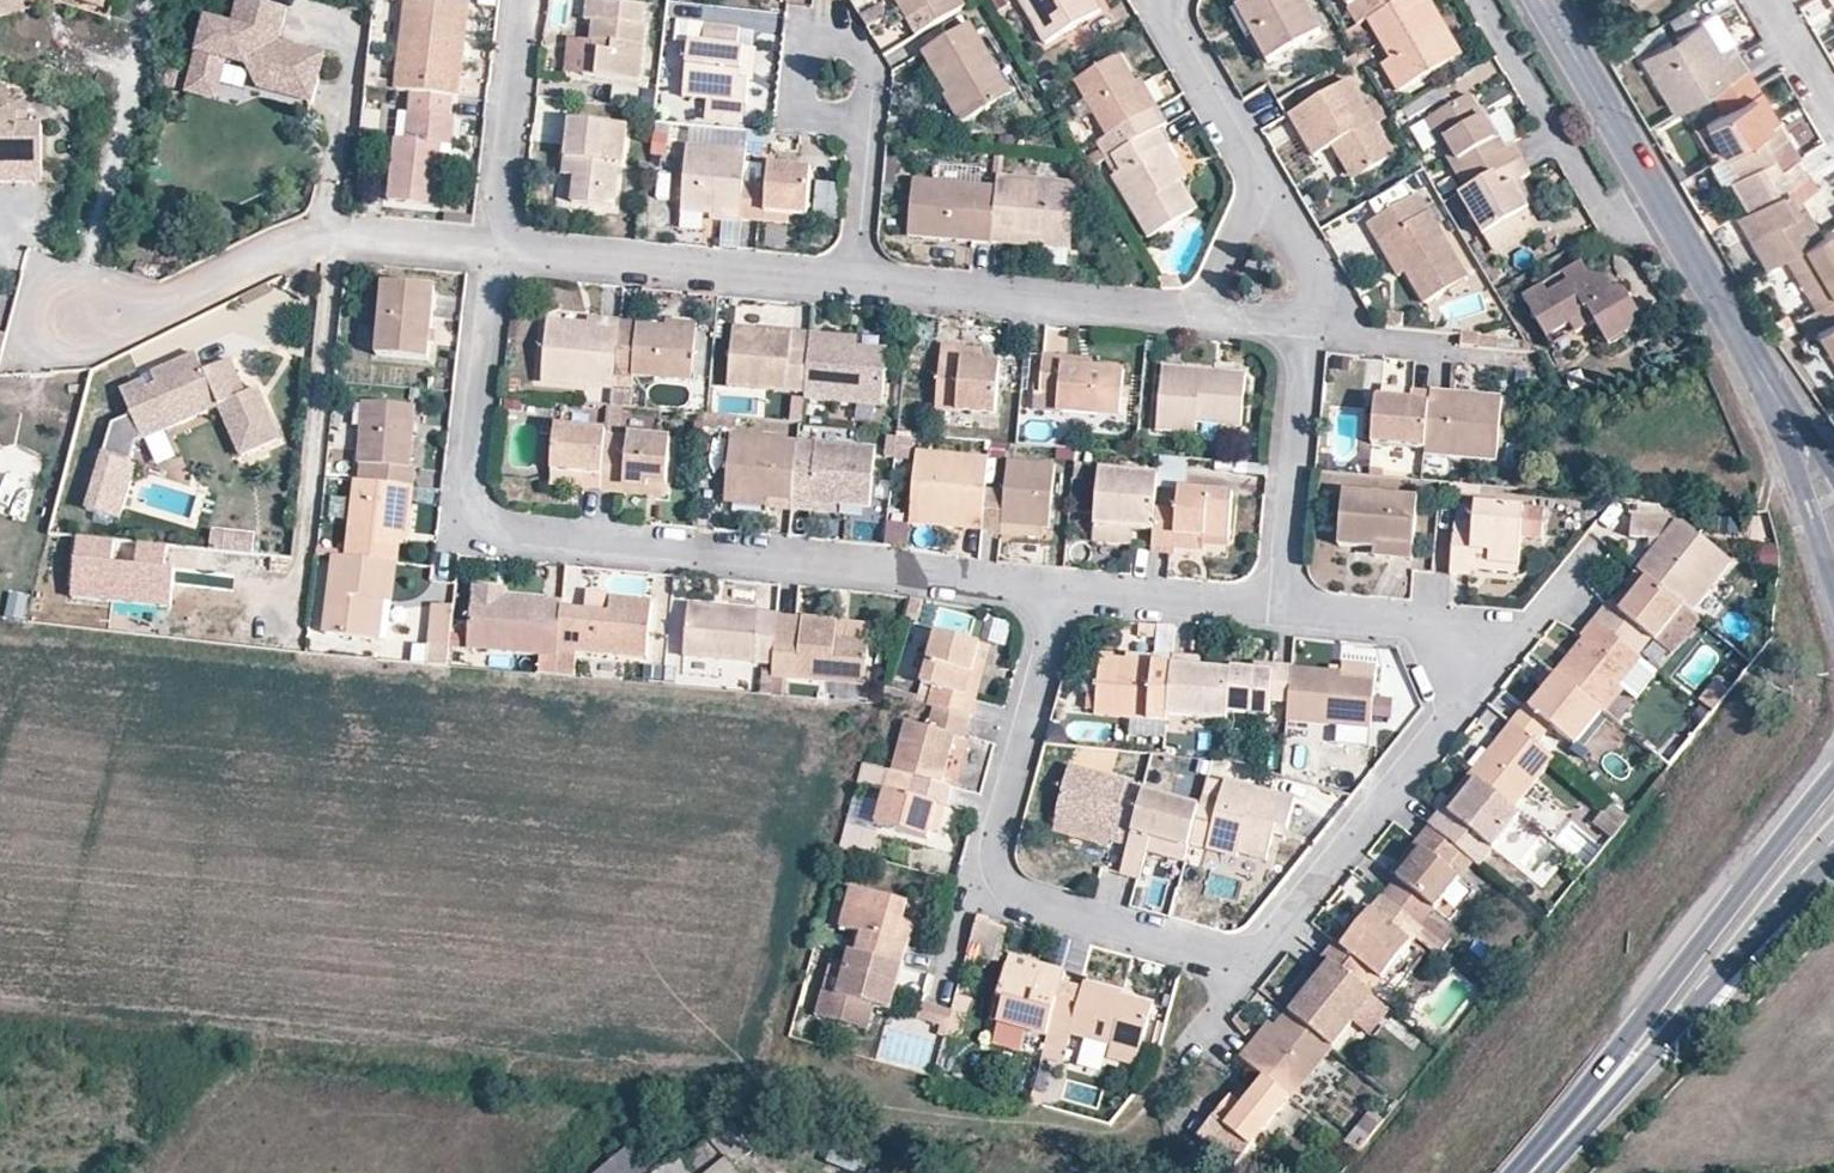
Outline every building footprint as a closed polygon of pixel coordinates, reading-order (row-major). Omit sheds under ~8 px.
[(98,10),(101,0),(70,0),(98,10)] [(459,97),(461,76),(453,75),(459,24),(448,23),(450,1),(444,0),(406,0),(395,89),(410,91),(452,97),(459,97)] [(593,40),(613,43),(611,52),(602,51),(598,57),(591,57),(585,56),(583,75),(641,81),(647,26),(644,26),(645,6),(591,0),(587,0),(586,20),(593,21),(592,40),(593,40)] [(961,8),(956,0),(895,0),(906,19),(920,12),(929,27),(961,8)] [(1044,44),(1102,10),(1096,0),(1019,0),(1044,44)] [(1251,35),(1267,64),(1324,31),(1306,0),(1248,0),(1240,4),(1257,31),(1251,35)] [(1401,0),(1346,0),(1359,23),(1369,18),(1401,0)] [(1428,0),(1401,0),(1369,18),(1392,57),(1383,63),(1399,91),(1455,60),(1441,38),(1448,34),(1428,0)] [(469,3),(450,1),(448,23),(459,24),(453,75),(461,76),(469,3)] [(1246,37),(1251,35),(1257,31),(1240,4),(1230,9),(1246,37)] [(240,6),(235,28),(280,39),(285,16),(240,6)] [(1708,90),(1744,68),(1728,42),(1716,49),(1697,19),(1638,54),(1661,93),(1667,89),(1677,108),(1686,102),(1708,90)] [(280,39),(235,28),(207,22),(193,79),(225,86),(231,64),(250,68),(263,93),(313,105),(324,59),(279,48),(280,39)] [(705,24),(705,25),(703,42),(687,42),(682,97),(709,100),(743,104),(746,104),(749,81),(740,80),(742,67),(744,47),(739,46),(740,27),(705,24)] [(703,42),(705,25),(698,24),(697,35),(688,35),(687,42),(703,42)] [(922,52),(947,94),(953,90),(969,120),(1013,94),(969,24),(922,52)] [(1461,56),(1448,34),(1441,38),(1455,60),(1461,56)] [(613,43),(593,40),(591,57),(598,57),(602,51),(611,52),(613,43)] [(1156,130),(1168,123),(1159,108),(1154,111),(1137,81),(1120,53),(1073,81),(1085,100),(1107,137),(1097,142),(1101,149),(1107,158),(1111,156),(1156,130)] [(572,74),(583,75),(585,56),(573,54),(572,74)] [(367,63),(365,85),(390,89),(391,83),(375,80),(377,60),(367,63)] [(750,68),(742,67),(740,80),(749,81),(750,68)] [(1757,89),(1744,68),(1708,90),(1720,109),(1701,120),(1721,152),(1768,124),(1749,94),(1757,89)] [(1154,111),(1159,108),(1143,78),(1137,81),(1154,111)] [(225,86),(193,79),(189,95),(220,103),(225,86)] [(1395,157),(1376,126),(1365,107),(1348,79),(1290,114),(1314,156),(1332,145),(1340,139),(1363,175),(1395,157)] [(1661,93),(1671,111),(1677,108),(1667,89),(1661,93)] [(1749,94),(1768,124),(1775,120),(1757,89),(1749,94)] [(953,90),(947,94),(942,96),(960,126),(969,120),(953,90)] [(452,97),(410,91),(408,112),(398,112),(389,198),(434,204),(440,161),(442,144),(453,144),(455,116),(451,116),(452,97)] [(1467,191),(1521,159),(1510,141),(1504,147),(1487,118),(1485,120),(1470,94),(1426,120),(1440,145),(1467,191)] [(1429,107),(1425,99),(1398,114),(1403,123),(1429,107)] [(743,104),(709,100),(707,115),(741,119),(743,104)] [(1094,144),(1097,142),(1107,137),(1085,100),(1072,108),(1094,144)] [(1365,107),(1376,126),(1387,119),(1376,100),(1365,107)] [(1677,108),(1671,111),(1675,119),(1691,110),(1686,102),(1677,108)] [(1801,110),(1780,123),(1794,147),(1815,135),(1801,110)] [(41,185),(40,127),(17,127),(17,112),(0,112),(0,186),(41,185)] [(570,119),(566,157),(578,159),(575,176),(571,203),(615,207),(618,164),(623,164),(627,126),(570,119)] [(1440,145),(1426,120),(1409,128),(1424,154),(1440,145)] [(1692,126),(1711,157),(1713,156),(1721,152),(1701,120),(1692,126)] [(1732,173),(1726,177),(1744,207),(1781,185),(1803,172),(1791,156),(1783,161),(1776,167),(1764,146),(1772,142),(1784,135),(1775,120),(1768,124),(1721,152),(1732,173)] [(1166,145),(1156,130),(1111,156),(1121,171),(1116,174),(1111,178),(1147,237),(1196,210),(1179,183),(1159,150),(1166,145)] [(1354,180),(1363,175),(1340,139),(1332,145),(1354,180)] [(1776,167),(1783,161),(1772,142),(1764,146),(1776,167)] [(442,144),(440,161),(450,162),(453,144),(442,144)] [(1186,179),(1166,145),(1159,150),(1179,183),(1186,179)] [(722,218),(740,220),(744,184),(746,162),(747,152),(686,147),(681,208),(709,210),(722,212),(722,218)] [(1101,149),(1084,160),(1089,169),(1107,158),(1101,149)] [(1721,152),(1713,156),(1726,177),(1732,173),(1721,152)] [(1002,175),(1004,154),(999,153),(996,175),(1002,175)] [(1111,156),(1107,158),(1116,174),(1121,171),(1111,156)] [(578,159),(566,157),(564,174),(575,176),(578,159)] [(1530,174),(1521,159),(1467,191),(1459,196),(1483,235),(1529,208),(1513,183),(1521,179),(1530,174)] [(746,162),(744,184),(767,185),(768,164),(746,162)] [(744,184),(740,220),(764,223),(764,213),(788,216),(808,217),(812,168),(768,164),(767,185),(744,184)] [(1075,182),(1002,175),(996,175),(996,186),(991,243),(1014,245),(1014,235),(1044,238),(1044,248),(1070,252),(1075,182)] [(906,236),(991,243),(996,186),(991,185),(912,179),(906,236)] [(1536,204),(1521,179),(1513,183),(1529,208),(1536,204)] [(816,181),(813,210),(835,212),(838,183),(816,181)] [(1732,214),(1763,265),(1783,253),(1818,232),(1802,204),(1796,207),(1781,185),(1744,207),(1732,214)] [(1367,223),(1378,243),(1386,238),(1406,272),(1425,303),(1454,286),(1466,279),(1468,278),(1417,194),(1367,223)] [(1541,229),(1529,208),(1483,235),(1496,255),(1541,229)] [(1698,213),(1707,229),(1716,224),(1707,209),(1698,213)] [(764,213),(764,223),(788,225),(788,216),(764,213)] [(740,244),(739,222),(721,222),(722,244),(740,244)] [(1828,226),(1818,232),(1783,253),(1812,305),(1833,292),(1833,237),(1828,226)] [(1014,245),(1044,248),(1044,238),(1014,235),(1014,245)] [(1386,238),(1378,243),(1398,276),(1406,272),(1386,238)] [(1622,286),(1616,290),(1609,294),(1599,276),(1590,274),(1582,260),(1562,272),(1568,281),(1547,292),(1542,283),(1522,294),(1547,338),(1571,325),(1576,334),(1597,324),(1611,347),(1646,325),(1622,286)] [(1562,272),(1542,283),(1547,292),(1568,281),(1562,272)] [(1609,294),(1616,290),(1608,277),(1599,276),(1609,294)] [(1468,285),(1466,279),(1454,286),(1457,290),(1468,285)] [(428,344),(429,328),(433,287),(382,282),(375,354),(427,360),(428,344)] [(1795,314),(1807,333),(1814,329),(1833,362),(1833,292),(1812,305),(1795,314)] [(1386,327),(1404,329),(1404,315),(1387,314),(1386,327)] [(542,381),(613,387),(618,322),(588,319),(587,325),(547,321),(542,381)] [(665,326),(696,329),(696,322),(666,319),(665,326)] [(618,322),(613,387),(631,388),(633,375),(692,380),(696,329),(665,326),(618,322)] [(805,385),(810,333),(791,331),(791,337),(767,336),(767,329),(733,325),(726,386),(786,393),(787,383),(805,385)] [(439,329),(429,328),(428,344),(439,345),(439,329)] [(791,337),(791,331),(767,329),(767,336),(791,337)] [(1460,333),(1460,346),(1479,348),(1480,337),(1480,332),(1461,331),(1460,333)] [(805,385),(805,397),(881,405),(886,350),(855,347),(856,337),(810,333),(805,385)] [(1479,348),(1499,350),(1499,338),(1480,337),(1479,348)] [(999,363),(982,361),(961,360),(962,346),(941,345),(935,408),(995,415),(999,363)] [(961,360),(982,361),(983,349),(962,346),(961,360)] [(1033,353),(1025,352),(1023,371),(1030,372),(1033,353)] [(1124,369),(1092,366),(1061,364),(1062,355),(1044,354),(1038,408),(1120,417),(1124,369)] [(1061,364),(1092,366),(1092,358),(1062,355),(1061,364)] [(151,379),(155,387),(145,392),(140,383),(117,395),(129,420),(110,429),(86,514),(119,524),(137,469),(129,467),(134,446),(134,449),(213,412),(237,463),(280,443),(261,405),(254,408),(247,394),(242,397),(226,365),(202,377),(193,358),(151,379)] [(1224,370),(1214,369),(1162,364),(1156,429),(1197,433),(1197,421),(1242,425),(1247,372),(1224,370)] [(892,414),(899,414),(902,385),(893,384),(892,414)] [(1425,448),(1430,390),(1412,388),(1411,394),(1411,401),(1375,398),(1374,405),(1371,441),(1371,443),(1375,443),(1399,446),(1425,448)] [(254,408),(261,405),(254,390),(247,394),(254,408)] [(1425,448),(1425,454),(1497,461),(1502,396),(1430,390),(1425,448)] [(1411,401),(1411,394),(1376,392),(1375,398),(1411,401)] [(364,483),(412,487),(415,469),(409,469),(414,408),(363,403),(359,465),(366,466),(364,483)] [(1371,441),(1374,405),(1363,404),(1362,424),(1360,424),(1358,440),(1371,441)] [(409,469),(415,469),(419,469),(420,437),(428,437),(429,423),(422,423),(423,408),(414,408),(409,469)] [(1197,421),(1197,433),(1241,437),(1242,425),(1197,421)] [(583,490),(601,492),(607,437),(607,434),(557,428),(552,473),(585,476),(583,490)] [(9,442),(0,434),(0,451),(9,442)] [(793,502),(798,442),(731,436),(725,503),(767,507),(767,499),(774,500),(793,502)] [(607,437),(601,492),(624,494),(624,487),(648,490),(649,483),(666,485),(670,442),(629,437),(629,439),(607,437)] [(990,455),(991,442),(989,442),(967,440),(966,452),(990,455)] [(876,450),(798,442),(793,502),(792,511),(810,513),(810,503),(837,505),(869,508),(876,450)] [(1397,466),(1399,446),(1375,443),(1374,464),(1397,466)] [(963,529),(983,530),(986,490),(989,460),(917,453),(911,517),(963,522),(963,529)] [(1180,479),(1181,459),(1160,458),(1159,477),(1180,479)] [(997,461),(989,460),(986,490),(994,491),(997,461)] [(994,491),(986,490),(983,530),(1001,532),(1001,524),(1044,528),(1050,529),(1055,467),(1008,464),(1005,492),(994,491)] [(1156,509),(1159,477),(1100,471),(1094,527),(1131,530),(1154,532),(1156,509)] [(551,487),(583,490),(585,476),(552,473),(551,487)] [(411,507),(412,487),(364,483),(358,482),(356,481),(346,559),(394,564),(396,564),(399,541),(403,506),(411,507)] [(624,487),(624,494),(664,498),(666,485),(649,483),(648,490),(624,487)] [(1153,549),(1175,551),(1176,536),(1228,541),(1232,496),(1180,491),(1178,511),(1156,509),(1154,532),(1153,549)] [(1338,546),(1374,549),(1413,554),(1417,500),(1344,494),(1338,546)] [(837,515),(837,505),(810,503),(810,513),(837,515)] [(407,542),(411,507),(403,506),(399,541),(407,542)] [(1474,532),(1454,530),(1450,575),(1471,576),(1471,572),(1472,552),(1490,553),(1489,563),(1520,566),(1522,540),(1525,510),(1475,506),(1474,524),(1474,532)] [(1542,542),(1544,512),(1525,510),(1522,540),(1542,542)] [(883,541),(903,546),(910,523),(889,517),(883,541)] [(963,522),(911,517),(910,524),(963,529),(963,522)] [(1684,608),(1691,614),(1731,563),(1685,524),(1633,519),(1630,539),(1652,542),(1650,561),(1640,574),(1648,580),(1684,608)] [(1455,522),(1454,530),(1474,532),(1474,524),(1455,522)] [(1044,538),(1044,528),(1001,524),(1001,532),(1001,534),(1044,538)] [(1131,530),(1094,527),(1094,544),(1130,548),(1131,530)] [(1440,527),(1435,567),(1448,569),(1453,529),(1440,527)] [(211,529),(209,549),(256,554),(258,535),(211,529)] [(112,563),(114,540),(79,536),(74,597),(174,606),(177,569),(167,568),(169,544),(139,542),(137,565),(112,563)] [(1176,536),(1175,551),(1204,554),(1204,548),(1228,549),(1228,541),(1176,536)] [(1413,554),(1374,549),(1374,558),(1414,562),(1413,554)] [(1472,552),(1471,572),(1519,576),(1520,566),(1489,563),(1490,553),(1472,552)] [(390,604),(394,564),(346,559),(335,558),(325,636),(369,641),(373,602),(382,603),(390,604)] [(1634,596),(1648,580),(1640,574),(1638,572),(1610,606),(1620,614),(1634,596)] [(1608,605),(1594,622),(1638,657),(1644,650),(1651,640),(1656,644),(1684,608),(1648,580),(1634,596),(1620,614),(1608,605)] [(468,649),(543,657),(556,658),(557,652),(561,610),(562,604),(508,598),(498,596),(498,590),(473,589),(468,649)] [(609,615),(611,601),(582,598),(581,612),(609,615)] [(557,652),(570,653),(646,661),(651,604),(611,601),(609,615),(581,612),(561,610),(557,652)] [(373,602),(369,641),(378,642),(382,603),(373,602)] [(448,649),(453,607),(433,605),(429,647),(448,649)] [(684,656),(773,665),(776,632),(778,613),(723,608),(723,615),(711,614),(712,607),(689,605),(684,656)] [(1691,614),(1684,608),(1656,644),(1671,656),(1699,620),(1691,614)] [(865,684),(869,639),(835,635),(836,619),(778,613),(776,632),(773,665),(772,675),(770,693),(783,695),(785,676),(865,684)] [(998,640),(1000,622),(996,621),(996,619),(989,618),(985,637),(998,640)] [(869,639),(871,623),(836,619),(835,635),(869,639)] [(1638,657),(1594,622),(1581,638),(1583,640),(1588,643),(1559,678),(1601,711),(1641,659),(1638,657)] [(927,708),(934,710),(970,719),(971,719),(977,698),(966,696),(979,646),(937,633),(922,683),(933,686),(927,708)] [(1554,674),(1559,678),(1588,643),(1583,640),(1554,674)] [(990,649),(979,646),(966,696),(977,698),(990,649)] [(1641,659),(1656,671),(1662,664),(1644,650),(1638,657),(1641,659)] [(556,658),(554,677),(555,677),(568,678),(570,653),(557,652),(556,658)] [(1171,658),(1171,657),(1154,655),(1153,663),(1102,658),(1096,716),(1166,723),(1166,716),(1171,658)] [(543,657),(542,676),(554,677),(556,658),(543,657)] [(1226,721),(1226,715),(1230,673),(1199,671),(1191,670),(1191,659),(1171,658),(1166,716),(1226,721)] [(1191,670),(1199,671),(1201,660),(1191,659),(1191,670)] [(1288,705),(1291,668),(1253,664),(1253,672),(1230,670),(1230,673),(1226,715),(1268,718),(1270,703),(1288,705)] [(1375,682),(1377,669),(1345,666),(1344,673),(1344,679),(1375,682)] [(1344,673),(1291,668),(1288,705),(1286,722),(1370,730),(1375,682),(1344,679),(1344,673)] [(1523,704),(1527,706),(1554,674),(1550,671),(1523,704)] [(1574,747),(1586,730),(1601,711),(1559,678),(1554,674),(1527,706),(1512,724),(1537,744),(1549,727),(1574,747)] [(922,683),(915,705),(927,708),(933,686),(922,683)] [(1711,715),(1726,696),(1712,685),(1697,704),(1711,715)] [(1377,695),(1375,720),(1389,721),(1391,696),(1377,695)] [(906,723),(892,772),(916,779),(941,786),(948,764),(955,737),(962,739),(964,739),(970,719),(934,710),(929,729),(906,723)] [(1602,742),(1618,725),(1601,711),(1586,730),(1602,742)] [(1524,798),(1555,759),(1537,744),(1512,724),(1470,775),(1478,782),(1514,810),(1524,798)] [(954,766),(962,739),(955,737),(948,764),(954,766)] [(1049,768),(1055,748),(1045,745),(1040,766),(1049,768)] [(1110,840),(1128,846),(1142,793),(1143,788),(1070,768),(1056,818),(1112,833),(1110,840)] [(1449,816),(1478,782),(1470,775),(1442,810),(1449,816)] [(1352,796),(1362,783),(1343,777),(1337,791),(1352,796)] [(941,786),(916,779),(910,798),(886,791),(876,826),(927,840),(929,831),(935,806),(945,809),(951,788),(941,786)] [(1207,780),(1200,808),(1190,844),(1236,856),(1237,853),(1265,861),(1272,836),(1275,826),(1286,829),(1294,800),(1226,781),(1225,785),(1207,780)] [(1472,862),(1477,866),(1519,815),(1514,810),(1478,782),(1449,816),(1442,810),(1428,827),(1461,853),(1472,862)] [(1159,856),(1185,863),(1190,844),(1200,808),(1142,793),(1128,846),(1120,874),(1139,880),(1146,852),(1148,844),(1161,848),(1159,856)] [(1519,815),(1528,822),(1537,810),(1524,798),(1514,810),(1519,815)] [(935,806),(929,831),(939,834),(945,809),(935,806)] [(1112,833),(1056,818),(1052,833),(1107,849),(1110,840),(1112,833)] [(1417,840),(1428,827),(1424,824),(1413,838),(1417,840)] [(1275,826),(1272,836),(1283,839),(1286,829),(1275,826)] [(1420,927),(1459,878),(1447,869),(1461,853),(1428,827),(1417,840),(1426,847),(1398,881),(1384,899),(1420,927)] [(1390,874),(1398,881),(1426,847),(1417,840),(1390,874)] [(1146,852),(1159,856),(1161,848),(1148,844),(1146,852)] [(1459,878),(1472,862),(1461,853),(1447,869),(1459,878)] [(855,955),(902,967),(912,930),(901,926),(903,920),(907,904),(851,888),(840,929),(856,933),(862,935),(855,955)] [(1382,982),(1422,929),(1420,927),(1384,899),(1381,896),(1370,909),(1340,947),(1335,944),(1323,958),(1338,969),(1361,987),(1371,974),(1382,982)] [(1365,906),(1335,944),(1340,947),(1370,909),(1365,906)] [(901,926),(912,930),(914,924),(903,920),(901,926)] [(1005,934),(975,926),(968,955),(997,962),(1005,934)] [(1438,957),(1445,948),(1423,930),(1415,941),(1438,957)] [(843,939),(840,950),(850,953),(855,955),(862,935),(856,933),(852,941),(843,939)] [(889,1010),(902,967),(855,955),(850,953),(838,994),(823,990),(816,1017),(865,1030),(872,1006),(889,1010)] [(1041,975),(1044,964),(1009,955),(1007,966),(1041,975)] [(1289,999),(1296,1005),(1312,986),(1320,992),(1338,969),(1323,958),(1289,999)] [(1058,998),(1066,970),(1044,964),(1041,975),(1007,966),(998,999),(1004,1001),(997,1023),(993,1045),(1021,1052),(1027,1032),(1047,1037),(1058,998)] [(1288,1014),(1331,1048),(1351,1022),(1365,1004),(1371,996),(1361,987),(1338,969),(1320,992),(1312,986),(1296,1005),(1288,1014)] [(1361,987),(1371,996),(1382,982),(1371,974),(1361,987)] [(1079,1004),(1058,998),(1047,1037),(1042,1057),(1063,1062),(1066,1052),(1072,1034),(1096,1041),(1111,1045),(1138,1054),(1153,1005),(1120,996),(1121,993),(1084,984),(1079,1004)] [(1389,1010),(1395,1014),(1402,1006),(1386,993),(1379,1002),(1389,1010)] [(1389,1010),(1379,1002),(1371,996),(1365,1004),(1351,1022),(1368,1036),(1389,1010)] [(992,1022),(997,1023),(1004,1001),(998,999),(992,1022)] [(938,1035),(945,1037),(952,1011),(922,1003),(919,1014),(942,1022),(938,1035)] [(952,1011),(945,1037),(959,1041),(966,1015),(952,1011)] [(1290,1100),(1331,1048),(1288,1014),(1276,1028),(1259,1049),(1251,1043),(1239,1058),(1264,1079),(1290,1100)] [(1268,1021),(1251,1043),(1259,1049),(1276,1028),(1268,1021)] [(1072,1034),(1066,1052),(1092,1060),(1096,1041),(1072,1034)] [(1136,1065),(1138,1054),(1111,1045),(1107,1057),(1136,1065)] [(1252,1149),(1290,1100),(1264,1079),(1243,1106),(1230,1096),(1212,1120),(1252,1149)] [(1033,1089),(1029,1103),(1038,1106),(1043,1093),(1033,1089)] [(1367,1140),(1380,1125),(1366,1115),(1355,1130),(1367,1140)] [(732,1166),(752,1150),(730,1124),(728,1127),(719,1118),(707,1128),(714,1138),(683,1164),(679,1161),(664,1172),(737,1172),(732,1166)] [(629,1150),(601,1172),(646,1172),(629,1150)]
